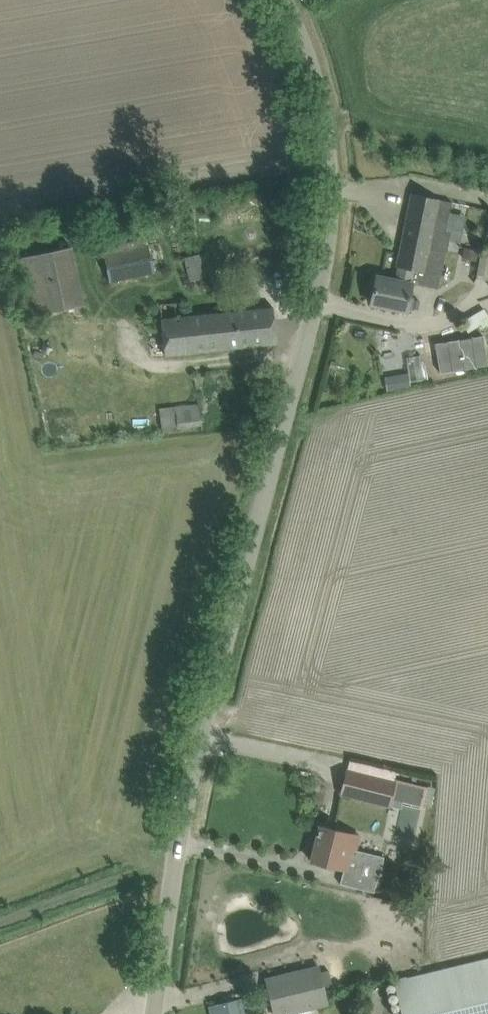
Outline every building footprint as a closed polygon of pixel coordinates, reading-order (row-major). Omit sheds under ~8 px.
[(413,193),(401,250),(444,259),(445,253),(450,230),(446,229),(452,201),(432,197),(413,193)] [(146,228),(101,237),(109,281),(155,272),(154,269),(149,242),(146,228)] [(18,258),(30,314),(85,302),(73,246),(18,258)] [(477,277),(487,279),(487,255),(480,254),(481,251),(465,248),(463,258),(479,262),(477,277)] [(377,276),(372,303),(406,310),(407,309),(412,310),(414,297),(409,296),(412,283),(419,284),(422,273),(440,277),(444,259),(401,250),(398,266),(400,266),(397,280),(377,276)] [(184,258),(190,280),(207,276),(201,253),(184,258)] [(183,316),(161,318),(165,355),(258,344),(278,342),(274,306),(254,308),(183,316)] [(469,329),(487,320),(487,318),(483,308),(464,318),(469,329)] [(409,372),(385,376),(387,389),(411,386),(409,372)] [(160,408),(162,431),(201,425),(198,404),(160,408)] [(347,770),(341,793),(390,806),(391,805),(392,798),(402,801),(422,806),(427,787),(397,780),(396,783),(394,783),(348,770),(347,770)] [(348,833),(345,832),(320,826),(312,861),(344,869),(341,883),(374,891),(377,878),(379,879),(381,871),(384,857),(345,847),(348,833)] [(395,981),(403,1013),(487,1013),(487,958),(427,973),(408,978),(395,981)] [(286,974),(267,979),(276,1013),(283,1013),(329,1003),(320,966),(286,974)] [(212,1013),(251,1013),(246,996),(209,1005),(212,1013)]
